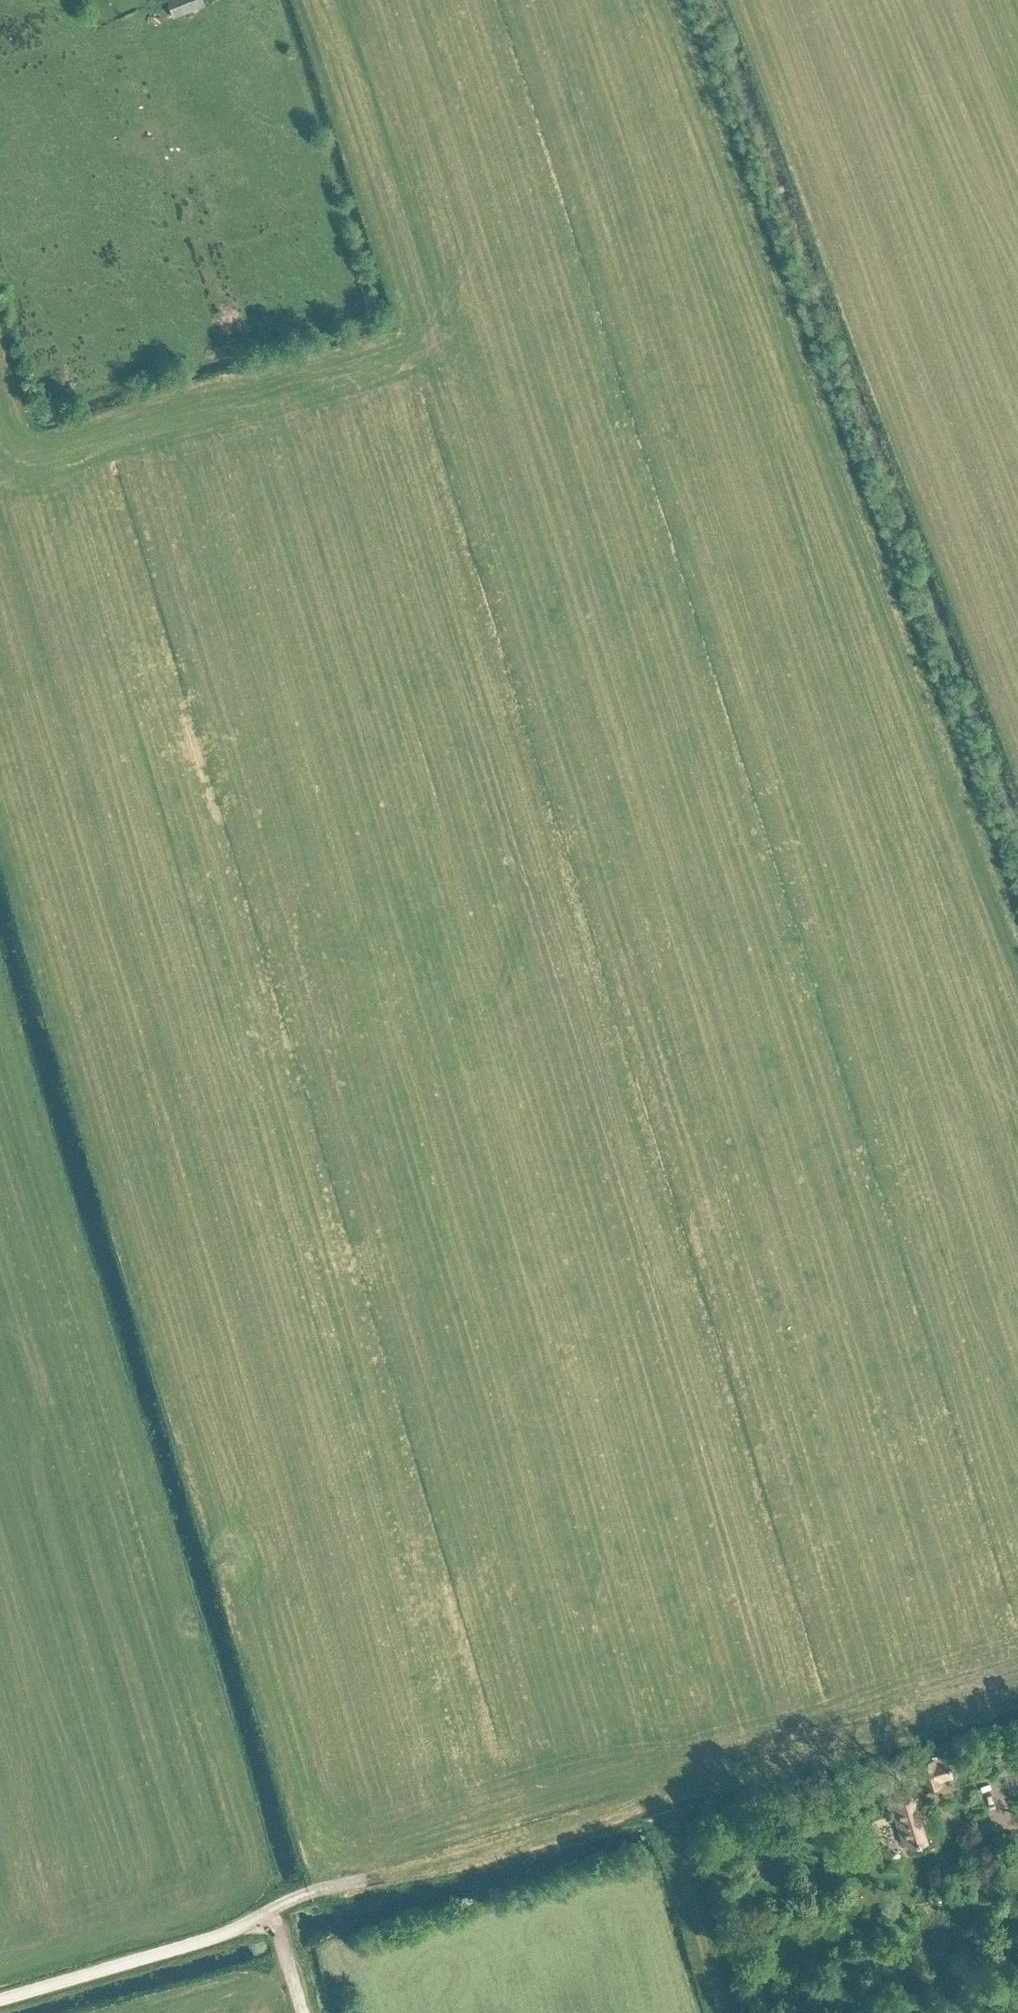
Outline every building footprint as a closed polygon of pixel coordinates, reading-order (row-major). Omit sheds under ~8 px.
[(204,5),(202,0),(167,0),(174,17),(204,5)] [(933,1767),(931,1758),(915,1763),(924,1790),(941,1786),(939,1781),(952,1777),(948,1763),(933,1767)] [(909,1845),(924,1840),(918,1821),(924,1819),(914,1787),(888,1796),(902,1842),(907,1840),(909,1845)] [(872,1826),(887,1822),(883,1808),(868,1812),(872,1826)]
